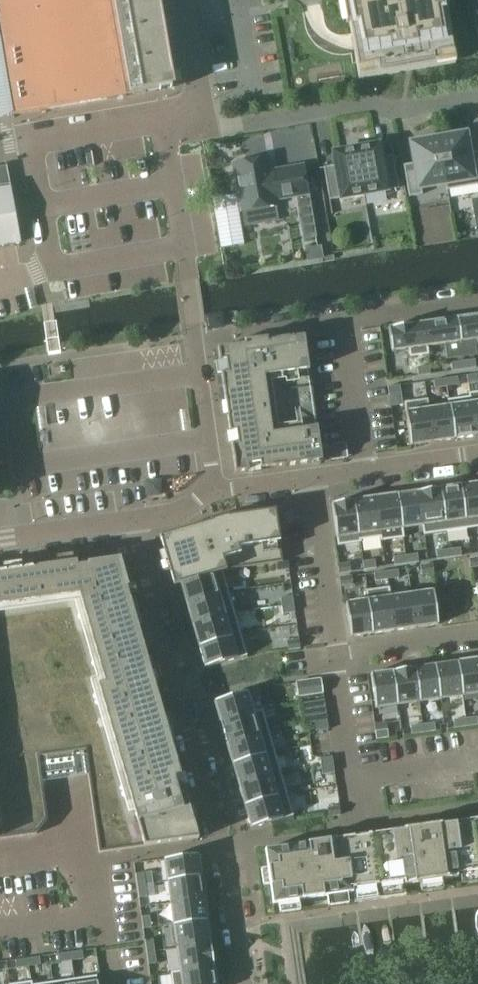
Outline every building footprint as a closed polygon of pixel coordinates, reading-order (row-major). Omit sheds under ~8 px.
[(9,115),(40,110),(40,111),(118,98),(117,96),(124,95),(171,87),(175,86),(160,0),(0,0),(0,61),(9,115)] [(347,2),(354,44),(359,69),(378,65),(379,72),(436,62),(434,55),(454,52),(445,0),(361,0),(347,2)] [(477,185),(477,158),(471,159),(466,133),(439,138),(447,184),(446,184),(447,190),(477,185)] [(447,184),(439,138),(411,142),(416,169),(405,171),(409,196),(422,194),(421,188),(446,184),(447,184)] [(379,145),(356,149),(364,194),(387,190),(399,188),(393,155),(381,157),(379,145)] [(341,198),(364,194),(356,149),(333,152),(336,165),(324,167),(329,200),(341,198)] [(267,157),(233,163),(238,193),(236,193),(239,207),(241,207),(241,210),(275,204),(274,198),(296,195),(303,238),(315,236),(307,193),(303,165),(269,171),(267,157)] [(0,167),(0,220),(16,217),(7,166),(0,167)] [(413,208),(420,243),(454,236),(446,201),(413,208)] [(14,243),(18,243),(21,242),(20,241),(17,220),(16,217),(0,220),(0,246),(14,243)] [(320,245),(307,247),(309,258),(322,256),(320,245)] [(477,339),(477,315),(457,318),(461,342),(477,339)] [(428,346),(461,342),(457,318),(424,322),(427,346),(428,346)] [(429,354),(428,346),(427,346),(424,322),(389,327),(392,352),(409,349),(410,357),(429,354)] [(245,345),(218,348),(220,362),(222,374),(230,433),(232,445),(236,473),(249,471),(261,470),(323,461),(320,447),(305,336),(294,338),(294,337),(277,340),(268,341),(267,338),(245,342),(245,345)] [(475,359),(463,361),(465,369),(477,367),(475,359)] [(451,362),(453,371),(465,369),(463,361),(451,362)] [(419,375),(431,373),(430,365),(418,367),(419,375)] [(468,375),(469,383),(477,382),(477,373),(468,375)] [(458,377),(446,378),(447,386),(459,384),(458,377)] [(435,388),(447,386),(446,378),(434,380),(435,388)] [(402,393),(400,385),(388,386),(390,394),(402,393)] [(469,396),(470,403),(471,402),(476,437),(477,436),(477,391),(469,393),(469,396)] [(471,402),(470,403),(469,396),(448,399),(449,405),(450,405),(454,440),(476,437),(471,402)] [(433,442),(429,408),(430,408),(428,399),(405,402),(411,446),(411,445),(433,442)] [(449,405),(430,408),(429,408),(433,442),(454,440),(450,405),(449,405)] [(320,447),(323,461),(348,457),(348,456),(346,443),(345,443),(320,447)] [(462,485),(468,528),(477,527),(477,483),(462,485)] [(462,485),(440,488),(446,532),(468,528),(462,485)] [(440,488),(419,491),(424,525),(423,525),(424,535),(425,535),(446,532),(440,488)] [(419,491),(397,494),(402,528),(403,528),(423,525),(424,525),(419,491)] [(397,494),(376,497),(382,537),(381,537),(381,541),(382,541),(403,537),(405,537),(403,528),(402,528),(397,494)] [(376,497),(354,500),(359,534),(358,534),(359,540),(381,537),(382,537),(376,497)] [(354,500),(332,503),(337,536),(337,537),(338,545),(360,542),(359,540),(358,534),(359,534),(354,500)] [(277,562),(283,562),(280,541),(281,541),(276,510),(229,516),(229,515),(211,520),(212,521),(160,536),(174,585),(181,583),(223,571),(231,569),(257,565),(277,562)] [(462,555),(461,547),(449,549),(450,557),(462,555)] [(438,559),(450,557),(449,549),(437,550),(438,559)] [(419,561),(418,553),(406,555),(407,563),(419,561)] [(395,565),(407,563),(406,555),(394,556),(395,565)] [(471,567),(477,566),(477,558),(470,559),(471,567)] [(37,834),(48,819),(43,782),(40,757),(86,750),(89,775),(100,852),(198,838),(184,786),(178,788),(175,777),(181,775),(126,589),(129,588),(121,559),(88,564),(88,566),(79,567),(78,562),(0,573),(0,839),(37,834)] [(364,569),(377,567),(375,559),(363,561),(364,569)] [(278,571),(290,569),(288,561),(283,562),(277,562),(278,571)] [(351,571),(351,570),(350,563),(338,564),(339,572),(351,571)] [(422,574),(435,572),(433,564),(421,566),(422,574)] [(399,569),(387,571),(388,579),(400,577),(399,569)] [(187,604),(229,592),(223,571),(181,583),(187,604)] [(388,579),(387,571),(375,572),(376,581),(388,579)] [(353,584),(352,576),(340,577),(341,585),(353,584)] [(369,599),(373,633),(395,630),(390,596),(391,596),(390,586),(389,587),(367,590),(366,590),(368,599),(369,599)] [(412,593),(417,627),(439,624),(434,591),(434,590),(412,593)] [(193,625),(235,613),(229,592),(187,604),(193,625)] [(412,593),(391,596),(390,596),(395,630),(417,627),(412,593)] [(283,605),(294,603),(293,595),(281,597),(283,605)] [(346,603),(351,636),(373,633),(369,599),(368,599),(346,602),(346,603)] [(284,613),(296,612),(294,603),(283,605),(284,613)] [(199,645),(241,633),(235,613),(193,625),(199,645)] [(241,633),(199,645),(205,667),(247,655),(248,655),(241,633)] [(288,641),(289,649),(301,648),(300,639),(288,641)] [(458,662),(463,695),(477,693),(477,659),(458,662)] [(458,662),(436,665),(441,699),(463,695),(458,662)] [(415,668),(420,702),(441,699),(436,665),(415,668)] [(415,668),(394,671),(398,705),(420,702),(415,668)] [(398,705),(394,671),(371,674),(376,708),(398,705)] [(310,680),(296,682),(298,696),(324,692),(322,678),(310,680)] [(221,722),(254,713),(248,691),(247,691),(215,701),(221,722)] [(254,713),(221,722),(227,743),(269,731),(263,710),(254,713)] [(315,714),(316,723),(328,721),(327,713),(315,714)] [(466,718),(467,726),(477,725),(477,716),(466,718)] [(467,726),(466,718),(454,720),(455,728),(467,726)] [(317,731),(329,729),(328,721),(316,723),(317,731)] [(435,722),(423,724),(424,732),(436,731),(435,722)] [(412,734),(424,732),(423,724),(411,726),(412,734)] [(377,739),(389,737),(388,729),(376,731),(377,739)] [(233,764),(275,752),(269,731),(227,743),(233,764)] [(275,752),(233,764),(239,785),(282,773),(275,752)] [(321,758),(322,766),(334,764),(333,756),(321,758)] [(335,772),(334,764),(322,766),(323,774),(335,772)] [(245,805),(287,793),(282,773),(239,785),(245,805)] [(287,793),(245,805),(252,827),(272,821),(294,815),(287,793)] [(341,814),(340,806),(328,808),(329,816),(334,815),(341,814)] [(273,903),(314,897),(354,892),(355,902),(407,895),(405,885),(458,877),(458,874),(477,871),(477,822),(477,819),(266,849),(273,903)] [(168,881),(202,876),(199,854),(165,858),(168,881)] [(138,885),(146,884),(144,872),(136,874),(138,885)] [(168,881),(171,902),(205,898),(202,876),(168,881)] [(147,896),(146,884),(138,885),(140,897),(147,896)] [(174,924),(208,919),(205,898),(171,902),(174,924)] [(142,916),(144,928),(152,927),(150,915),(142,916)] [(174,924),(178,948),(212,943),(208,919),(174,924)] [(154,939),(146,940),(147,952),(155,951),(154,939)] [(181,971),(215,966),(212,943),(178,948),(181,971)] [(71,952),(72,960),(84,958),(83,950),(71,952)] [(147,952),(149,964),(157,963),(155,951),(147,952)] [(59,954),(60,962),(72,960),(71,952),(59,954)] [(40,956),(28,958),(29,966),(41,964),(40,956)] [(28,958),(16,960),(17,968),(29,966),(28,958)] [(215,966),(181,971),(171,973),(173,983),(217,983),(215,966)] [(97,975),(75,978),(76,983),(99,983),(97,975)]
